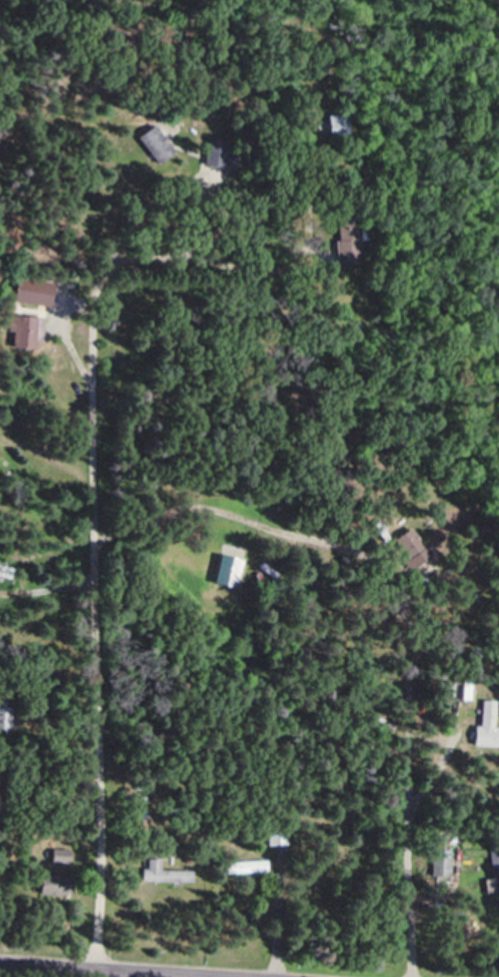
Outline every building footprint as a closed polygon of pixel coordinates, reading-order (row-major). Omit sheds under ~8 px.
[(328,117),(333,139),(356,134),(351,112),(328,117)] [(176,150),(154,125),(138,139),(160,164),(176,150)] [(228,139),(207,139),(207,167),(228,167),(228,139)] [(340,213),(339,263),(365,263),(365,213),(340,213)] [(38,317),(14,317),(14,350),(37,350),(38,317)] [(410,561),(427,549),(412,526),(395,538),(410,561)] [(21,730),(21,706),(0,706),(0,730),(21,730)] [(271,823),(271,847),(291,847),(291,823),(271,823)] [(486,891),(498,891),(498,843),(490,843),(492,880),(486,880),(486,891)] [(53,863),(71,863),(71,849),(53,849),(53,863)] [(450,857),(433,857),(433,875),(450,875),(450,857)] [(143,881),(195,883),(196,870),(163,869),(164,859),(149,859),(148,868),(143,868),(143,881)] [(227,873),(271,873),(271,861),(227,861),(227,873)] [(70,875),(40,875),(40,894),(70,894),(70,875)]
